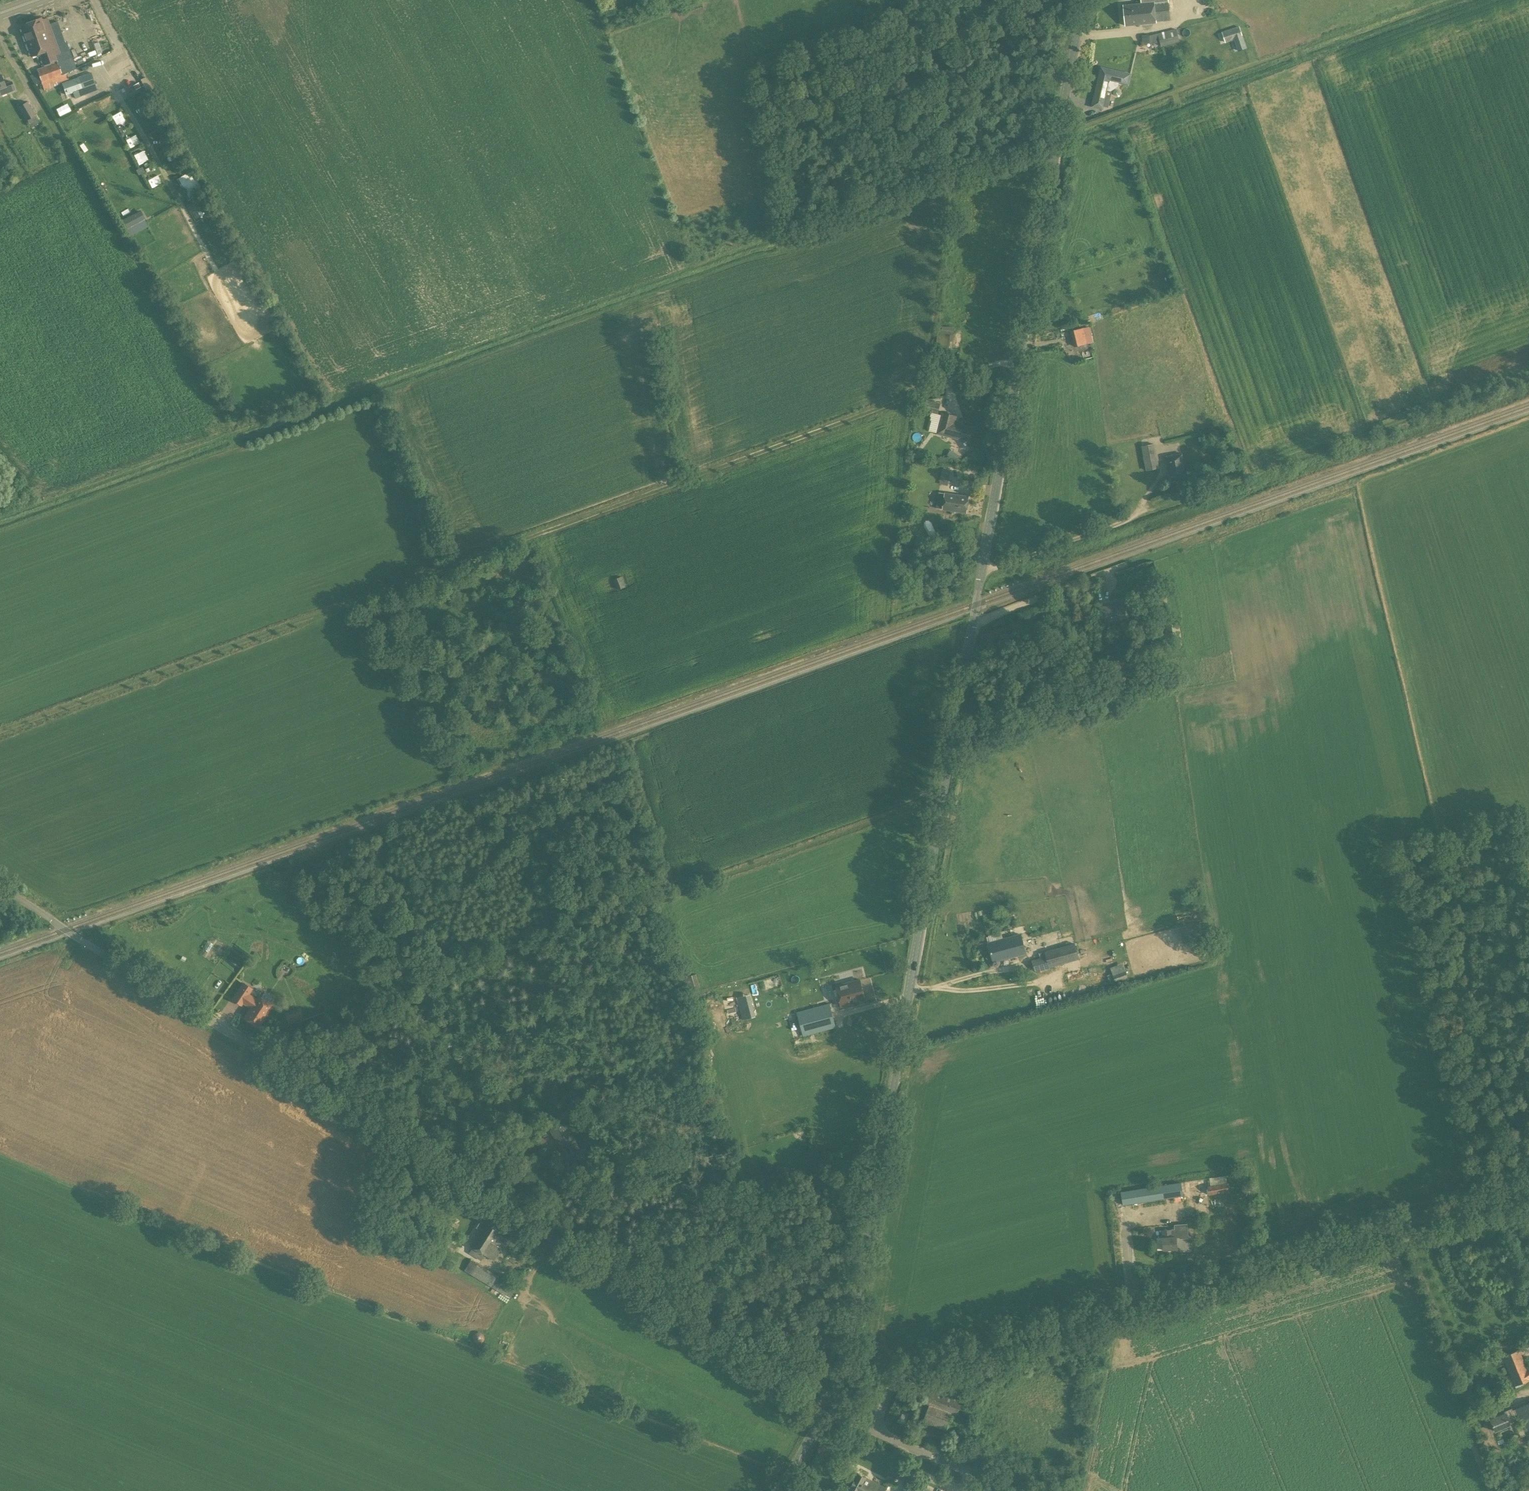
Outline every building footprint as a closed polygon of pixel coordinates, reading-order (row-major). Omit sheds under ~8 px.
[(1141,4),(1123,6),(1125,26),(1156,23),(1170,21),(1168,0),(1140,0),(1141,4)] [(64,44),(56,46),(46,18),(42,20),(41,18),(20,26),(31,57),(39,54),(43,65),(36,68),(38,73),(31,75),(35,83),(41,82),(44,91),(54,87),(60,84),(60,83),(69,80),(67,73),(73,70),(64,44)] [(1225,43),(1243,37),(1239,26),(1222,32),(1225,43)] [(1150,44),(1159,42),(1160,46),(1179,41),(1176,28),(1149,35),(1148,34),(1141,35),(1143,45),(1150,44)] [(1101,68),(1097,86),(1092,107),(1102,109),(1107,90),(1111,91),(1117,86),(1118,83),(1127,85),(1130,74),(1101,68)] [(66,95),(94,85),(90,73),(62,83),(66,95)] [(4,84),(1,75),(0,75),(0,96),(15,90),(12,81),(4,84)] [(18,107),(26,121),(27,120),(29,124),(37,119),(27,101),(18,107)] [(88,120),(101,113),(96,102),(82,109),(88,120)] [(79,132),(71,135),(77,151),(85,149),(79,132)] [(132,146),(138,143),(134,134),(128,137),(132,146)] [(121,158),(127,156),(120,138),(114,140),(121,158)] [(87,156),(91,164),(98,161),(95,153),(87,156)] [(97,173),(100,182),(110,179),(107,170),(97,173)] [(176,178),(184,192),(194,187),(185,172),(176,178)] [(127,236),(147,226),(139,209),(119,219),(127,236)] [(954,328),(948,327),(947,334),(937,333),(936,347),(952,349),(954,328)] [(1086,345),(1083,330),(1072,332),(1075,348),(1086,345)] [(923,411),(938,414),(940,405),(925,402),(923,411)] [(973,428),(953,423),(954,416),(942,413),(937,434),(969,442),(973,428)] [(1146,471),(1159,468),(1154,444),(1141,446),(1146,471)] [(947,455),(957,461),(960,455),(950,450),(947,455)] [(1170,476),(1184,473),(1181,455),(1167,458),(1170,476)] [(948,485),(950,470),(942,469),(939,484),(948,485)] [(968,497),(945,494),(938,493),(936,508),(943,509),(943,510),(966,513),(968,497)] [(1124,603),(1099,607),(1102,625),(1127,621),(1124,603)] [(1020,934),(988,943),(993,962),(1025,954),(1020,934)] [(1050,971),(1049,968),(1079,959),(1074,943),(1039,953),(1040,959),(1031,960),(1035,972),(1043,970),(1044,973),(1050,971)] [(1112,974),(1113,976),(1116,983),(1128,979),(1125,970),(1112,974)] [(696,974),(688,976),(684,977),(688,991),(699,988),(696,974)] [(841,1007),(866,1000),(860,979),(836,986),(841,1007)] [(271,1006),(258,997),(257,999),(249,994),(253,989),(243,982),(231,999),(241,1006),(243,1003),(250,1008),(244,1018),(257,1027),(271,1006)] [(747,997),(762,992),(760,985),(734,992),(740,1015),(751,1012),(747,997)] [(836,1028),(829,1003),(797,1012),(803,1036),(836,1028)] [(568,1147),(574,1157),(582,1152),(576,1142),(568,1147)] [(1226,1175),(1206,1179),(1208,1192),(1209,1194),(1228,1191),(1226,1175)] [(764,1190),(761,1179),(755,1181),(759,1192),(764,1190)] [(1184,1195),(1181,1183),(1181,1182),(1119,1191),(1122,1204),(1184,1195)] [(759,1198),(754,1184),(746,1187),(752,1206),(760,1204),(758,1199),(759,1198)] [(471,1246),(473,1247),(469,1253),(481,1261),(485,1254),(494,1260),(501,1248),(495,1244),(501,1234),(484,1224),(485,1223),(481,1221),(476,1227),(481,1230),(471,1246)] [(1176,1249),(1175,1237),(1179,1237),(1179,1238),(1188,1238),(1187,1224),(1174,1224),(1174,1229),(1161,1230),(1162,1237),(1163,1250),(1176,1249)] [(1155,1225),(1154,1236),(1160,1237),(1160,1228),(1172,1228),(1172,1225),(1155,1225)] [(446,1251),(432,1244),(429,1251),(443,1258),(446,1251)] [(512,1284),(471,1260),(465,1271),(505,1295),(512,1284)] [(1514,1386),(1528,1379),(1528,1367),(1526,1369),(1519,1349),(1502,1356),(1514,1386)] [(924,1403),(929,1405),(923,1422),(945,1431),(952,1413),(956,1415),(964,1393),(932,1381),(924,1403)] [(1504,1413),(1490,1419),(1495,1432),(1509,1426),(1508,1422),(1515,1418),(1515,1417),(1517,1416),(1527,1439),(1528,1438),(1528,1402),(1515,1409),(1512,1410),(1511,1408),(1504,1411),(1504,1413)] [(887,1488),(857,1473),(848,1490),(885,1490),(887,1488)] [(911,1482),(906,1490),(929,1490),(911,1482)]
